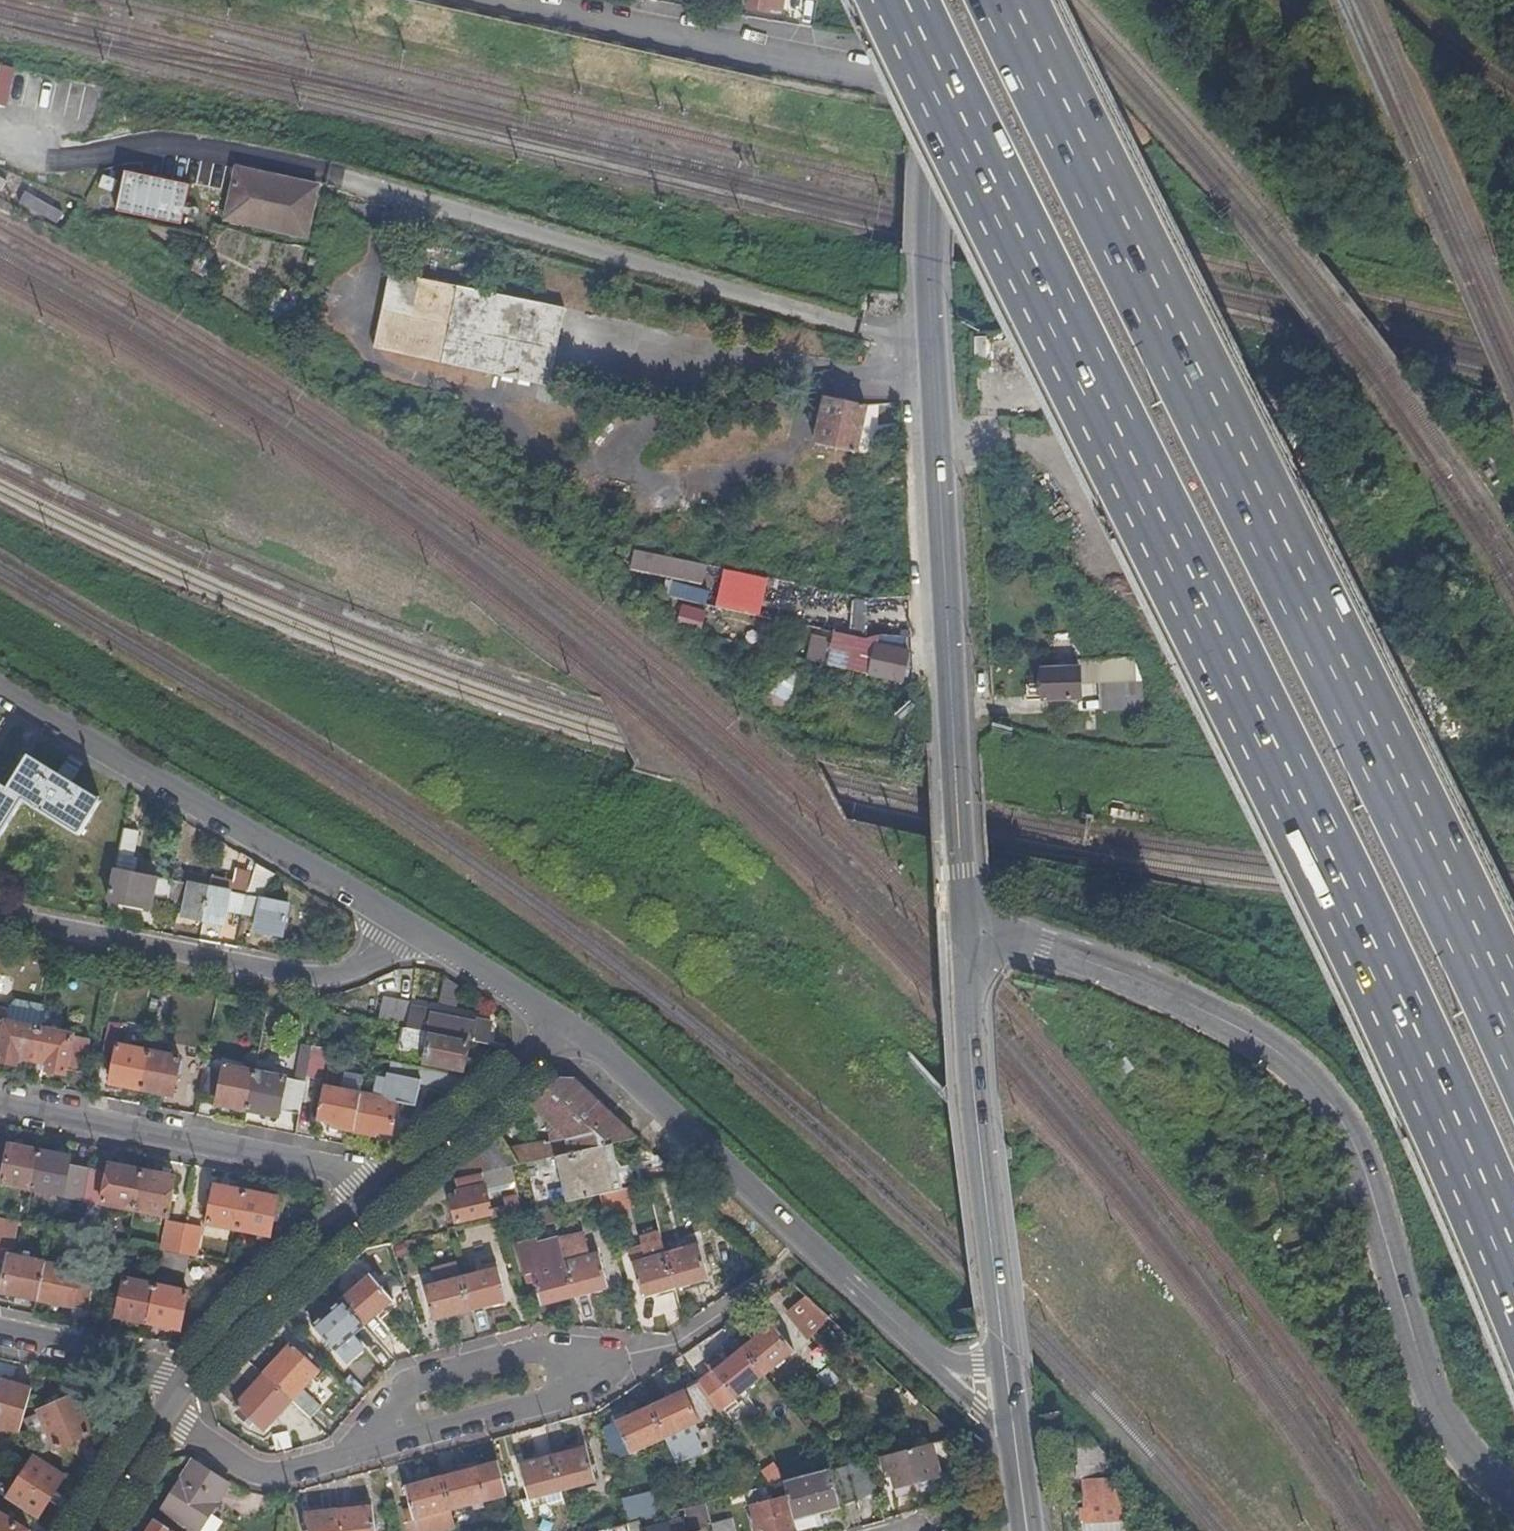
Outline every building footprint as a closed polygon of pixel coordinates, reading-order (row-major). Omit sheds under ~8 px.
[(769,13),(770,8),(782,10),(783,0),(749,0),(748,9),(769,13)] [(2,66),(0,76),(0,106),(65,122),(75,83),(2,66)] [(157,183),(126,177),(118,217),(181,231),(188,192),(191,166),(161,162),(157,183)] [(227,222),(308,239),(320,187),(238,169),(227,222)] [(19,203),(56,224),(62,214),(24,193),(19,203)] [(548,388),(566,312),(391,271),(373,347),(548,388)] [(856,452),(867,404),(827,395),(816,443),(856,452)] [(704,580),(707,563),(624,546),(620,566),(636,569),(634,579),(652,583),(654,570),(704,580)] [(721,608),(767,613),(771,576),(725,570),(721,608)] [(669,595),(707,602),(710,586),(673,578),(669,595)] [(780,581),(777,612),(817,616),(820,586),(780,581)] [(704,631),(709,609),(684,604),(679,625),(704,631)] [(831,664),(902,680),(909,651),(877,643),(877,640),(869,638),(837,631),(831,664)] [(1104,683),(1105,711),(1148,709),(1147,683),(1138,659),(1082,660),(1082,667),(1083,684),(1104,683)] [(806,677),(792,667),(775,690),(771,688),(764,698),(783,711),(806,677)] [(1083,684),(1082,667),(1044,669),(1045,684),(1030,685),(1031,697),(1046,697),(1046,700),(1085,698),(1083,684)] [(29,758),(9,790),(0,784),(0,837),(24,800),(81,835),(102,802),(29,758)] [(165,898),(170,899),(173,882),(131,873),(139,832),(125,829),(110,903),(152,911),(154,901),(155,896),(165,898)] [(266,901),(271,875),(253,864),(249,886),(244,914),(258,917),(256,932),(284,937),(290,905),(266,901)] [(183,917),(204,922),(213,878),(176,870),(173,882),(170,899),(186,902),(183,917)] [(227,911),(244,914),(249,886),(213,878),(204,922),(224,926),(227,911)] [(385,998),(380,1024),(406,1029),(470,1041),(489,1045),(493,1026),(411,1009),(412,1004),(385,998)] [(43,1013),(27,1010),(23,1026),(7,1022),(9,1010),(0,1008),(0,1062),(17,1065),(18,1058),(33,1061),(40,1029),(43,1013)] [(74,1035),(40,1029),(33,1061),(48,1063),(47,1071),(66,1074),(66,1072),(78,1075),(85,1040),(73,1038),(74,1035)] [(470,1041),(406,1029),(402,1050),(426,1054),(424,1063),(464,1071),(470,1041)] [(111,1083),(143,1089),(150,1052),(118,1046),(120,1037),(106,1035),(101,1060),(115,1063),(111,1083)] [(327,1050),(313,1047),(307,1078),(322,1081),(327,1050)] [(150,1052),(143,1089),(173,1095),(180,1058),(150,1052)] [(206,1063),(200,1095),(218,1099),(217,1104),(249,1110),(256,1073),(206,1063)] [(376,1096),(362,1094),(355,1131),(371,1134),(371,1130),(391,1133),(398,1103),(418,1107),(422,1084),(459,1090),(473,1078),(415,1067),(413,1078),(391,1074),(390,1079),(381,1077),(376,1096)] [(306,1083),(256,1073),(249,1110),(279,1116),(280,1111),(300,1115),(306,1083)] [(613,1143),(637,1138),(575,1081),(560,1081),(533,1105),(567,1140),(512,1150),(501,1133),(479,1152),(497,1171),(512,1167),(526,1164),(607,1145),(613,1143)] [(355,1131),(362,1094),(325,1086),(319,1119),(339,1123),(338,1128),(355,1131)] [(607,1145),(618,1191),(625,1190),(613,1143),(607,1145)] [(618,1191),(607,1145),(526,1164),(537,1210),(552,1206),(566,1203),(601,1195),(618,1191)] [(33,1189),(40,1152),(10,1146),(8,1156),(0,1155),(0,1183),(33,1189)] [(71,1158),(40,1152),(33,1189),(84,1199),(90,1169),(70,1164),(71,1158)] [(497,1171),(479,1152),(443,1183),(457,1180),(497,1171)] [(109,1173),(90,1169),(84,1199),(136,1209),(143,1172),(110,1166),(109,1173)] [(516,1183),(512,1167),(497,1171),(457,1180),(462,1199),(453,1201),(458,1223),(492,1215),(491,1211),(486,1190),(516,1183)] [(176,1178),(143,1172),(136,1209),(169,1216),(176,1178)] [(239,1229),(247,1192),(216,1186),(209,1223),(239,1229)] [(620,1201),(618,1191),(601,1195),(603,1205),(620,1201)] [(278,1198),(247,1192),(239,1229),(271,1235),(278,1198)] [(510,1216),(523,1213),(519,1196),(506,1200),(508,1207),(510,1216)] [(569,1215),(566,1203),(552,1206),(555,1219),(569,1215)] [(508,1207),(491,1211),(492,1215),(493,1220),(503,1218),(510,1216),(508,1207)] [(17,1221),(0,1218),(0,1249),(5,1250),(11,1251),(17,1221)] [(180,1254),(186,1225),(169,1222),(163,1251),(180,1254)] [(201,1228),(186,1225),(180,1254),(189,1256),(195,1258),(201,1228)] [(560,1239),(575,1295),(608,1286),(600,1255),(590,1257),(584,1234),(560,1239)] [(542,1304),(575,1295),(560,1239),(517,1250),(525,1274),(534,1272),(542,1304)] [(402,1241),(392,1243),(395,1253),(404,1250),(402,1241)] [(701,1246),(668,1255),(677,1287),(709,1279),(701,1246)] [(668,1255),(667,1250),(632,1259),(633,1264),(668,1255)] [(189,1256),(180,1254),(163,1251),(158,1278),(183,1283),(189,1256)] [(668,1255),(633,1264),(642,1297),(677,1287),(668,1255)] [(19,1297),(38,1300),(45,1264),(9,1256),(1,1292),(19,1297)] [(45,1264),(38,1300),(87,1310),(92,1285),(80,1283),(83,1271),(45,1264)] [(462,1277),(459,1265),(433,1272),(436,1284),(425,1287),(434,1320),(471,1310),(462,1277)] [(462,1277),(471,1310),(508,1301),(499,1268),(462,1277)] [(370,1275),(342,1300),(365,1326),(393,1301),(370,1275)] [(148,1323),(156,1285),(126,1280),(118,1317),(148,1323)] [(188,1292),(156,1285),(148,1323),(181,1329),(188,1292)] [(812,1340),(828,1323),(800,1296),(782,1315),(812,1340)] [(365,1326),(342,1300),(314,1325),(347,1363),(364,1348),(353,1336),(365,1326)] [(773,1325),(744,1349),(766,1375),(781,1363),(794,1351),(773,1325)] [(293,1346),(265,1376),(291,1400),(312,1420),(322,1409),(301,1389),(320,1369),(293,1346)] [(766,1375),(744,1349),(732,1359),(721,1368),(701,1383),(720,1411),(721,1412),(766,1375)] [(721,1368),(732,1359),(729,1355),(718,1364),(721,1368)] [(291,1400),(265,1376),(236,1406),(263,1430),(291,1400)] [(32,1388),(4,1381),(0,1393),(0,1427),(20,1433),(32,1388)] [(701,1383),(701,1382),(686,1391),(683,1386),(674,1390),(677,1395),(652,1406),(666,1438),(700,1423),(720,1411),(701,1383)] [(75,1396),(39,1412),(56,1449),(92,1433),(75,1396)] [(666,1438),(652,1406),(617,1423),(631,1454),(666,1438)] [(939,1477),(930,1444),(879,1458),(883,1473),(888,1471),(893,1490),(939,1477)] [(554,1457),(563,1489),(596,1480),(587,1448),(554,1457)] [(38,1518),(66,1474),(37,1455),(8,1499),(38,1518)] [(530,1498),(563,1489),(554,1457),(520,1467),(530,1498)] [(197,1458),(164,1509),(198,1530),(201,1530),(212,1514),(233,1482),(208,1465),(203,1462),(197,1458)] [(840,1506),(875,1496),(866,1461),(839,1468),(831,1470),(840,1506)] [(499,1462),(443,1477),(453,1510),(508,1494),(499,1462)] [(794,1521),(840,1508),(830,1471),(785,1483),(788,1498),(794,1521)] [(1092,1476),(1093,1501),(1112,1500),(1111,1475),(1092,1476)] [(458,1529),(453,1510),(443,1477),(407,1487),(412,1507),(405,1509),(411,1530),(449,1530),(458,1529)] [(794,1521),(788,1498),(773,1502),(769,1487),(748,1493),(750,1501),(758,1530),(797,1530),(794,1521)] [(733,1505),(750,1501),(748,1493),(731,1497),(733,1505)] [(630,1511),(633,1521),(669,1512),(666,1501),(630,1511)] [(697,1528),(712,1524),(707,1504),(697,1506),(686,1509),(688,1517),(693,1515),(697,1528)] [(341,1530),(375,1530),(372,1506),(338,1511),(341,1530)] [(338,1511),(304,1515),(306,1530),(341,1530),(338,1511)] [(0,1513),(0,1530),(29,1530),(0,1513)] [(201,1530),(220,1530),(226,1523),(212,1514),(201,1530)] [(157,1519),(149,1530),(175,1530),(157,1519)] [(714,1530),(736,1530),(733,1520),(712,1525),(714,1530)] [(630,1530),(642,1530),(640,1521),(629,1524),(628,1524),(630,1530)]
